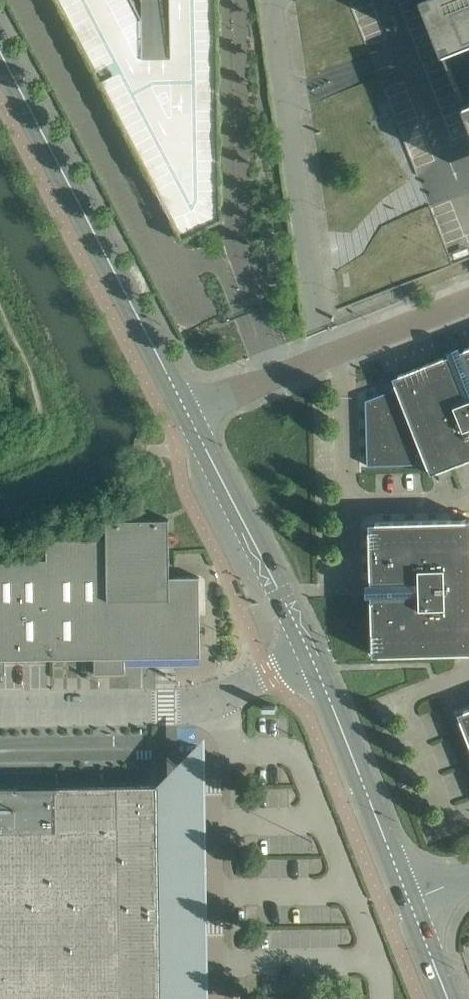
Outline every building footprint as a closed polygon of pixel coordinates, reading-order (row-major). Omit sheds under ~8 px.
[(95,71),(109,64),(114,74),(100,81),(182,238),(221,218),(217,0),(171,0),(171,56),(143,57),(142,17),(133,0),(58,0),(95,71)] [(433,28),(442,50),(468,119),(468,0),(422,0),(433,28)] [(431,474),(468,459),(468,347),(392,377),(396,388),(365,400),(367,466),(426,464),(430,475),(431,474)] [(200,656),(199,577),(169,577),(168,519),(106,520),(106,539),(46,540),(47,559),(0,560),(0,676),(4,675),(4,659),(93,658),(94,674),(124,674),(124,657),(200,656)] [(370,580),(372,655),(468,652),(468,519),(368,522),(370,580)] [(457,713),(468,744),(468,708),(457,713)] [(157,784),(0,787),(0,998),(160,998),(157,784)]
